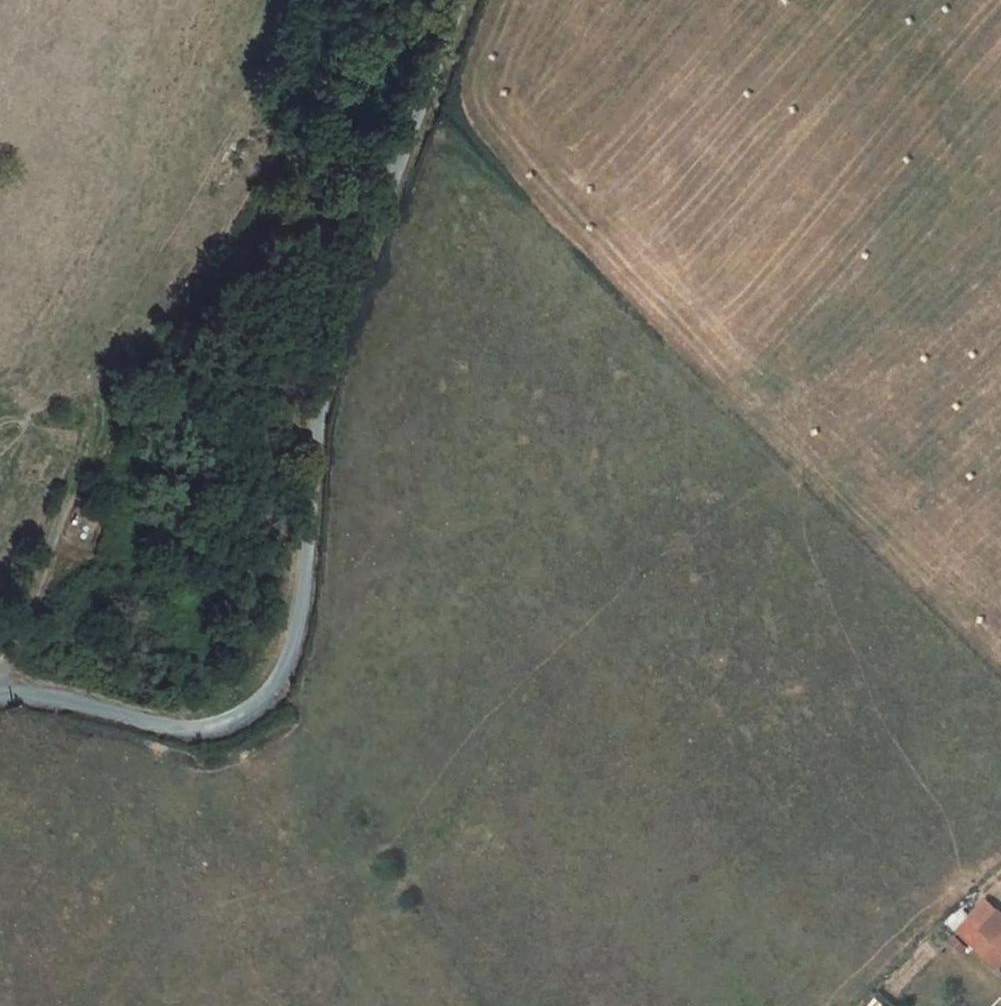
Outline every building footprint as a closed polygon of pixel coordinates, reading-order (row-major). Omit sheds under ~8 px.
[(1000,915),(1000,913),(991,904),(962,937),(973,947),(1000,915)] [(1000,968),(1000,916),(973,947),(999,970),(1000,968)]
